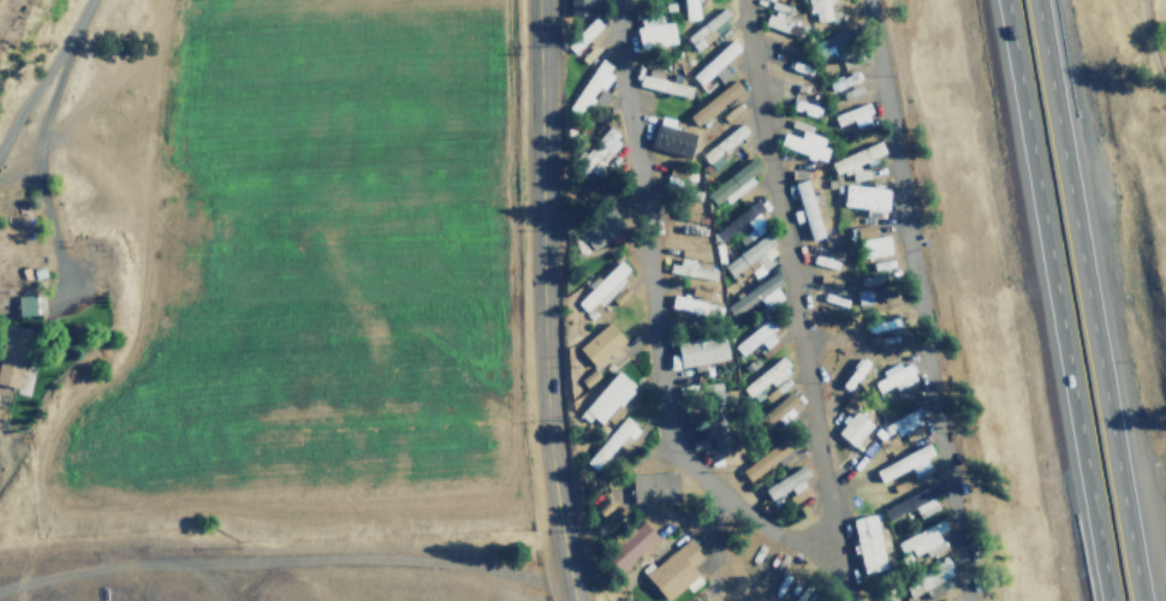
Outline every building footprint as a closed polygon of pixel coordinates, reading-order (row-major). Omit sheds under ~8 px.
[(588,0),(569,0),(569,15),(588,15),(588,0)] [(683,20),(697,19),(696,0),(682,0),(683,20)] [(807,14),(814,13),(815,23),(830,21),(828,4),(835,3),(835,0),(806,0),(807,14)] [(695,50),(707,41),(730,24),(720,11),(685,38),(695,50)] [(662,24),(661,15),(639,18),(641,28),(635,29),(638,49),(675,45),(672,22),(662,24)] [(566,46),(573,54),(602,26),(594,18),(566,46)] [(821,60),(857,44),(850,27),(813,43),(821,60)] [(690,77),(698,86),(740,48),(731,39),(690,77)] [(602,89),(614,67),(598,58),(569,110),(579,115),(586,104),(599,111),(609,93),(602,89)] [(703,91),(716,80),(719,83),(732,73),(725,64),(699,86),(703,91)] [(637,86),(689,98),(691,87),(640,74),(637,86)] [(688,116),(696,126),(742,89),(734,79),(688,116)] [(855,128),(872,121),(865,103),(832,116),(836,127),(852,120),(855,128)] [(690,156),(693,132),(672,129),(674,121),(666,120),(666,123),(656,122),(652,150),(690,156)] [(749,135),(741,124),(700,156),(708,167),(749,135)] [(824,161),(828,149),(821,147),(824,137),(802,131),(800,138),(783,133),(779,148),(824,161)] [(884,153),(878,141),(829,163),(835,178),(865,165),(867,167),(877,163),(875,157),(884,153)] [(715,209),(754,183),(750,176),(760,169),(754,159),(704,192),(715,209)] [(809,242),(822,239),(806,180),(793,183),(809,242)] [(845,184),(842,207),(886,213),(889,190),(845,184)] [(714,233),(720,242),(745,224),(749,230),(737,239),(743,247),(768,229),(752,206),(714,233)] [(855,227),(857,239),(862,238),(865,258),(891,254),(888,235),(875,237),(874,225),(855,227)] [(730,280),(778,257),(769,238),(721,261),(730,280)] [(670,265),(668,274),(714,281),(715,272),(692,268),(693,260),(679,258),(678,266),(670,265)] [(584,314),(597,302),(599,304),(631,274),(619,261),(592,287),(593,288),(575,304),(584,314)] [(775,287),(781,285),(777,277),(723,303),(730,317),(761,302),(763,308),(781,299),(775,287)] [(871,303),(870,290),(856,291),(857,305),(871,303)] [(16,296),(17,316),(35,315),(32,294),(16,296)] [(693,301),(673,295),(669,307),(690,313),(693,301)] [(765,321),(733,347),(741,357),(759,342),(765,349),(779,338),(765,321)] [(626,342),(610,322),(578,348),(594,367),(626,342)] [(26,328),(4,325),(0,347),(0,384),(18,387),(26,328)] [(727,360),(722,334),(675,342),(680,368),(727,360)] [(781,359),(741,387),(749,399),(790,371),(781,359)] [(898,363),(880,371),(883,378),(873,383),(877,393),(893,386),(895,391),(917,381),(909,363),(900,367),(898,363)] [(597,429),(635,387),(617,371),(580,413),(597,429)] [(719,384),(704,386),(708,423),(703,424),(705,441),(710,441),(711,452),(726,451),(719,384)] [(766,432),(799,405),(789,392),(756,420),(766,432)] [(843,423),(844,424),(836,433),(854,448),(871,426),(853,411),(843,423)] [(782,468),(796,457),(781,439),(741,472),(750,482),(776,461),(782,468)] [(931,467),(926,458),(933,455),(927,444),(874,471),(880,483),(910,468),(914,476),(931,467)] [(801,481),(810,476),(803,465),(763,490),(771,504),(804,485),(801,481)] [(676,474),(630,475),(631,503),(677,501),(676,474)] [(882,508),(887,519),(940,496),(935,485),(882,508)] [(592,509),(605,532),(622,522),(609,500),(592,509)] [(851,520),(863,574),(886,568),(881,548),(889,546),(885,530),(878,532),(874,514),(851,520)] [(937,534),(946,530),(941,520),(896,543),(901,553),(909,549),(913,556),(941,542),(937,534)] [(606,556),(620,571),(657,538),(643,523),(606,556)] [(690,567),(703,557),(688,539),(644,575),(665,600),(666,600),(684,587),(688,592),(702,581),(690,567)] [(953,573),(944,558),(935,564),(944,578),(953,573)]
